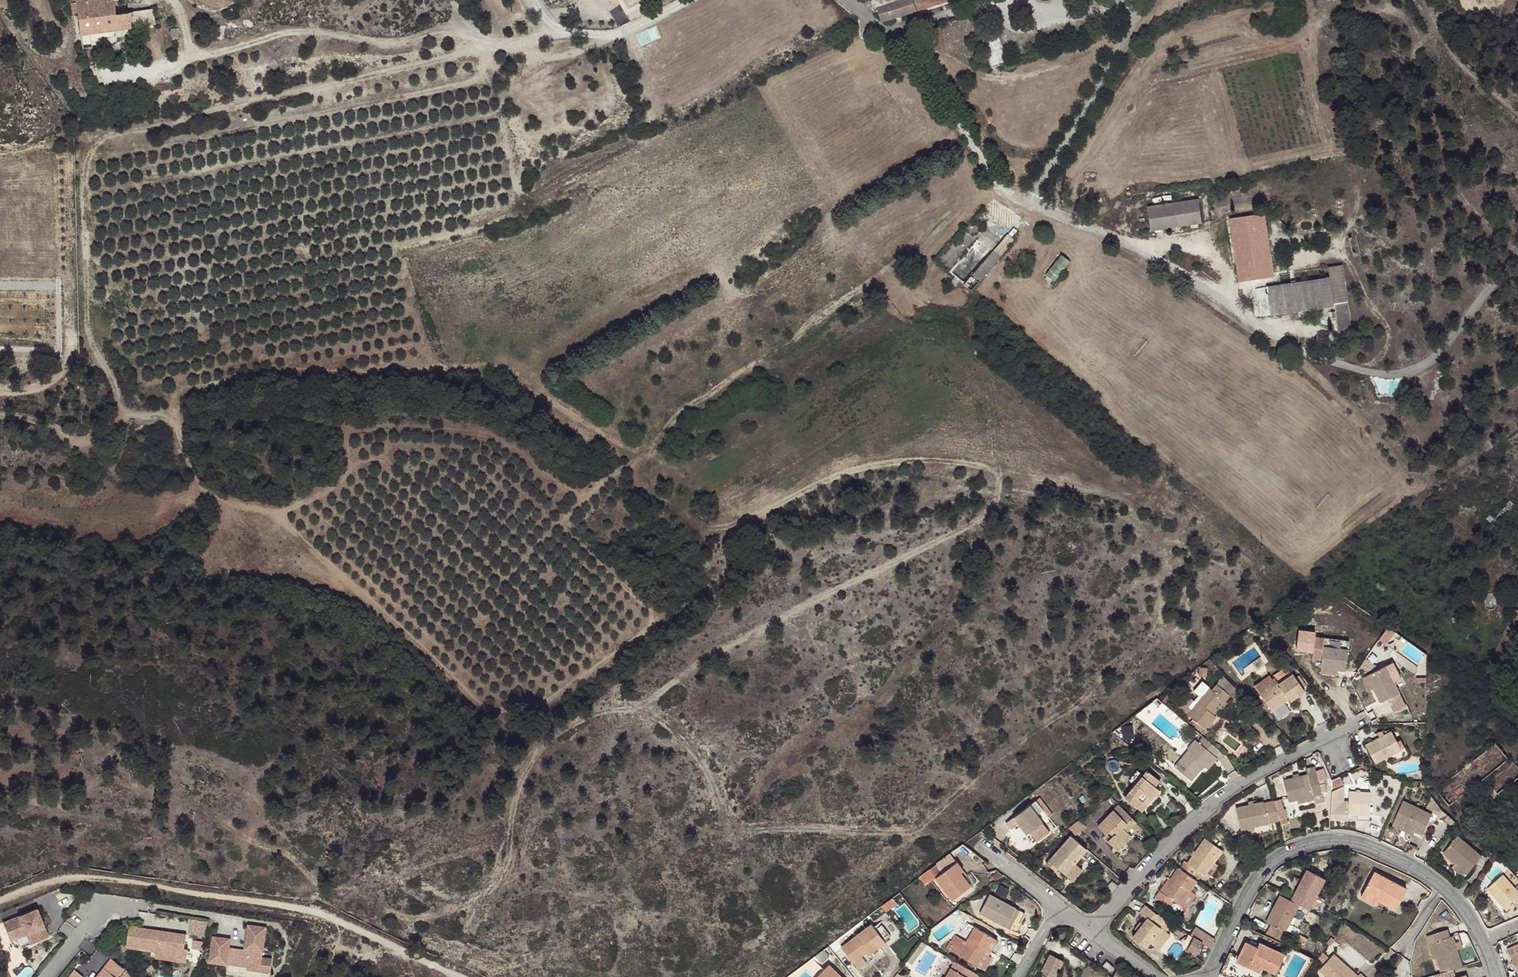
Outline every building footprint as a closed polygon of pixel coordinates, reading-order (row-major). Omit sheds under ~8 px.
[(130,28),(146,26),(144,11),(128,13),(115,15),(113,0),(102,0),(75,4),(76,9),(78,22),(83,51),(92,49),(91,33),(130,28)] [(894,2),(885,5),(883,0),(872,0),(876,16),(880,15),(882,21),(952,0),(894,0),(894,2)] [(144,11),(146,26),(155,25),(153,10),(144,11)] [(177,36),(175,29),(167,32),(170,40),(177,36)] [(1002,34),(985,38),(992,68),(1009,64),(1002,34)] [(1203,193),(1151,199),(1155,223),(1206,217),(1203,193)] [(1234,213),(1242,266),(1273,260),(1265,209),(1234,213)] [(1006,233),(989,256),(997,264),(1030,220),(1021,214),(1006,233)] [(1273,260),(1242,266),(1244,280),(1276,274),(1273,260)] [(1334,277),(1264,288),(1266,301),(1268,314),(1338,303),(1342,331),(1355,329),(1345,265),(1332,267),(1334,277)] [(1505,522),(1517,510),(1517,501),(1506,513),(1501,509),(1496,514),(1505,522)] [(1321,663),(1346,665),(1349,643),(1324,640),(1325,632),(1315,631),(1313,652),(1323,653),(1321,663)] [(1394,658),(1387,662),(1368,671),(1381,698),(1389,694),(1395,706),(1406,701),(1399,688),(1395,678),(1402,674),(1394,658)] [(1303,686),(1292,669),(1277,679),(1275,676),(1258,688),(1270,706),(1287,695),(1289,697),(1303,686)] [(1224,694),(1213,683),(1188,710),(1205,727),(1218,713),(1212,707),(1224,694)] [(1403,746),(1394,727),(1367,739),(1376,758),(1403,746)] [(1210,752),(1194,735),(1186,744),(1188,746),(1172,762),(1190,779),(1200,768),(1197,765),(1210,752)] [(1321,789),(1313,761),(1303,764),(1305,771),(1282,779),(1288,800),(1321,789)] [(1138,809),(1147,798),(1145,795),(1152,786),(1151,785),(1156,779),(1143,767),(1120,793),(1138,809)] [(1145,795),(1147,798),(1151,799),(1158,791),(1152,786),(1145,795)] [(1370,789),(1350,786),(1347,809),(1368,811),(1370,789)] [(1036,795),(1028,801),(1043,819),(1050,815),(1036,795)] [(1406,800),(1397,817),(1427,831),(1435,814),(1406,800)] [(1043,819),(1028,801),(1005,817),(1010,825),(1018,820),(1026,831),(1043,819)] [(1269,822),(1264,801),(1236,809),(1242,829),(1269,822)] [(1132,817),(1116,803),(1095,826),(1104,833),(1109,828),(1113,831),(1104,840),(1111,845),(1120,836),(1125,841),(1130,834),(1122,827),(1132,817)] [(1427,831),(1397,817),(1394,824),(1423,839),(1427,831)] [(1085,846),(1069,833),(1043,863),(1050,868),(1052,865),(1063,873),(1085,846)] [(1182,858),(1178,866),(1192,875),(1196,869),(1205,873),(1222,846),(1203,836),(1187,860),(1182,858)] [(1484,856),(1459,836),(1445,853),(1470,873),(1484,856)] [(957,860),(951,864),(956,871),(960,869),(962,868),(957,860)] [(956,871),(951,864),(934,875),(950,899),(970,885),(960,869),(956,871)] [(1192,875),(1178,866),(1161,892),(1156,890),(1151,897),(1168,906),(1172,899),(1181,904),(1198,879),(1192,875)] [(1325,877),(1307,868),(1291,897),(1309,907),(1325,877)] [(1408,886),(1374,868),(1365,885),(1380,893),(1377,897),(1396,907),(1408,886)] [(1517,888),(1517,877),(1512,870),(1507,874),(1517,888)] [(1507,874),(1490,887),(1508,911),(1517,903),(1517,888),(1507,874)] [(1365,885),(1361,893),(1375,901),(1377,897),(1380,893),(1365,885)] [(1013,904),(987,889),(977,907),(1004,922),(1013,904)] [(1270,925),(1266,934),(1285,943),(1289,934),(1284,932),(1298,902),(1279,894),(1272,908),(1276,909),(1269,924),(1270,925)] [(1164,914),(1144,901),(1138,909),(1147,914),(1134,934),(1148,943),(1150,940),(1160,946),(1169,929),(1159,922),(1164,914)] [(37,908),(3,922),(9,937),(25,930),(26,934),(29,932),(34,942),(49,935),(37,908)] [(883,938),(874,926),(872,922),(840,945),(851,959),(873,944),(876,947),(885,941),(883,938)] [(880,922),(874,926),(883,938),(889,934),(880,922)] [(992,933),(976,924),(961,950),(978,960),(992,933)] [(225,938),(214,937),(211,962),(249,967),(248,970),(261,971),(263,958),(267,927),(249,925),(246,949),(230,947),(231,941),(225,941),(225,938)] [(1455,967),(1463,964),(1454,932),(1451,932),(1449,925),(1435,929),(1437,936),(1433,937),(1444,970),(1455,967)] [(1198,926),(1193,933),(1204,941),(1211,945),(1215,937),(1198,926)] [(132,929),(128,950),(158,954),(182,958),(183,952),(186,952),(188,941),(167,938),(167,934),(132,929)] [(25,930),(9,937),(10,940),(26,934),(25,930)] [(1200,951),(1204,941),(1193,933),(1188,930),(1183,939),(1200,951)] [(1257,945),(1244,939),(1235,959),(1258,970),(1261,965),(1274,971),(1283,951),(1259,940),(1257,945)] [(1507,946),(1513,957),(1517,962),(1517,942),(1507,946)] [(1067,957),(1055,951),(1045,969),(1048,970),(1044,976),(1057,976),(1067,957)] [(1337,951),(1323,967),(1333,976),(1352,976),(1358,970),(1337,951)] [(183,952),(182,958),(158,954),(157,961),(186,965),(187,953),(186,952),(183,952)] [(1114,964),(1105,957),(1101,963),(1111,969),(1114,964)] [(263,958),(261,971),(271,973),(272,959),(263,958)] [(955,959),(945,975),(949,976),(970,976),(973,976),(976,976),(979,972),(955,959)] [(111,960),(97,976),(132,976),(111,960)] [(814,976),(845,976),(829,962),(814,976)] [(1444,970),(1434,973),(1435,976),(1467,976),(1465,970),(1457,973),(1455,967),(1444,970)]
